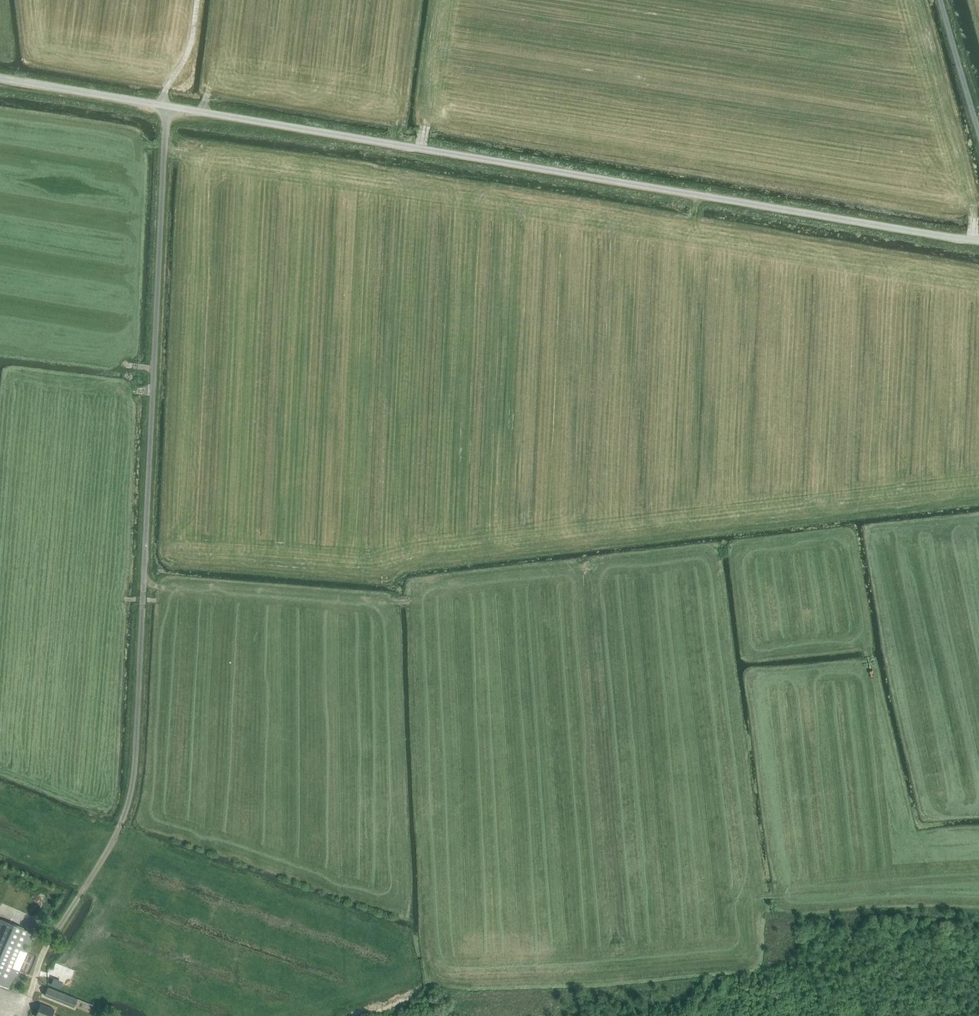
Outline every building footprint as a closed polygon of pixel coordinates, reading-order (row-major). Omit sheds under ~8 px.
[(33,933),(0,919),(0,984),(9,988),(33,933)] [(48,987),(44,995),(74,1007),(77,999),(48,987)] [(54,1009),(41,1004),(36,1015),(52,1015),(54,1009)]
